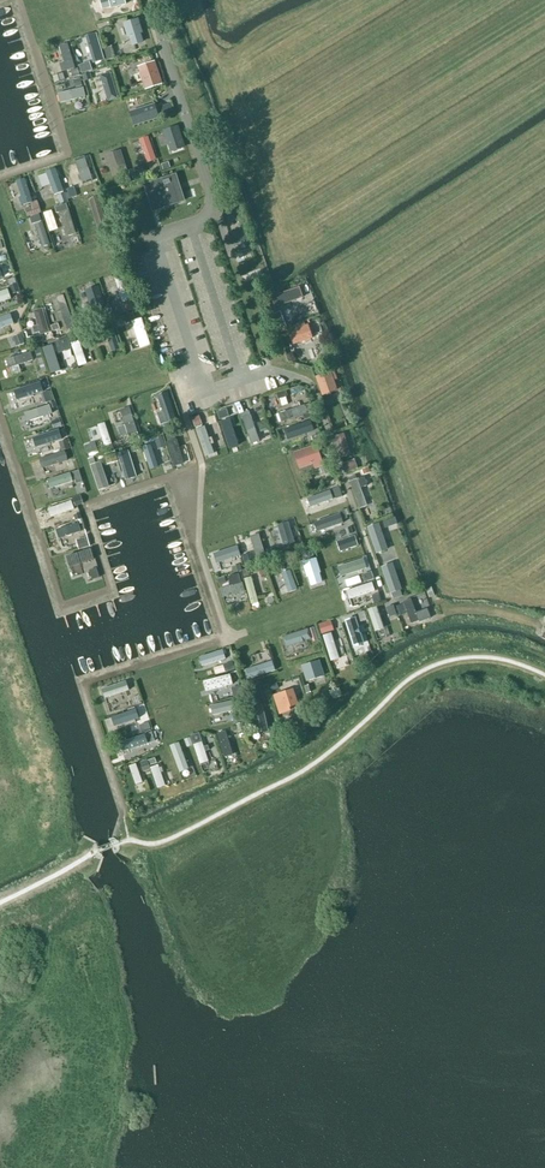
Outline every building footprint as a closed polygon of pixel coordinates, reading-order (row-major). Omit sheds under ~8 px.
[(125,0),(91,0),(93,8),(125,0)] [(141,19),(127,21),(130,45),(145,43),(141,19)] [(92,46),(95,54),(103,52),(97,33),(81,38),(85,48),(92,46)] [(59,45),(66,70),(76,67),(69,42),(59,45)] [(112,45),(105,48),(109,58),(116,56),(112,45)] [(139,66),(147,89),(165,83),(156,60),(139,66)] [(101,74),(110,101),(121,97),(112,70),(101,74)] [(55,76),(61,102),(87,96),(83,76),(61,80),(60,75),(55,76)] [(172,99),(131,113),(135,123),(175,109),(172,99)] [(179,124),(164,129),(171,152),(187,147),(179,124)] [(149,135),(139,139),(148,163),(158,159),(149,135)] [(113,176),(129,172),(123,149),(107,153),(113,176)] [(83,182),(93,178),(86,155),(76,159),(83,182)] [(47,171),(56,194),(66,190),(56,167),(47,171)] [(26,177),(18,179),(25,206),(29,204),(40,247),(50,244),(38,200),(32,201),(26,177)] [(155,210),(180,202),(172,178),(147,186),(155,210)] [(33,200),(38,199),(32,181),(28,182),(33,200)] [(99,228),(110,224),(100,196),(90,199),(99,228)] [(65,237),(78,233),(68,202),(55,206),(65,237)] [(16,276),(10,279),(15,292),(21,289),(16,276)] [(96,318),(110,313),(100,284),(86,289),(96,318)] [(0,290),(0,303),(13,298),(9,287),(0,290)] [(272,296),(275,307),(304,298),(301,287),(272,296)] [(66,328),(76,324),(65,294),(55,298),(66,328)] [(46,306),(35,309),(41,333),(52,331),(46,306)] [(278,329),(288,326),(282,310),(272,314),(278,329)] [(15,324),(12,312),(0,316),(0,329),(15,324)] [(132,320),(141,347),(152,343),(143,316),(132,320)] [(112,350),(123,346),(116,324),(105,327),(112,350)] [(311,340),(307,327),(288,333),(292,346),(311,340)] [(57,339),(58,350),(71,349),(70,337),(57,339)] [(80,365),(89,362),(80,338),(71,341),(80,365)] [(52,345),(44,348),(53,372),(60,370),(52,345)] [(8,356),(12,374),(23,372),(21,363),(35,360),(33,351),(8,356)] [(340,390),(337,379),(339,379),(335,368),(316,374),(323,396),(340,390)] [(15,397),(39,390),(36,382),(13,389),(15,397)] [(60,410),(52,388),(41,392),(46,405),(25,412),(29,422),(60,410)] [(283,422),(310,412),(306,403),(279,413),(283,422)] [(119,426),(124,442),(141,438),(131,406),(121,409),(126,424),(119,426)] [(226,441),(237,439),(230,407),(219,410),(226,441)] [(249,441),(268,437),(264,420),(254,422),(252,410),(243,412),(249,441)] [(201,415),(194,417),(196,427),(203,425),(201,415)] [(285,427),(289,439),(316,431),(312,418),(285,427)] [(108,421),(100,423),(103,441),(111,440),(108,421)] [(206,456),(216,453),(206,425),(196,428),(206,456)] [(61,430),(35,435),(37,444),(63,439),(61,430)] [(345,432),(335,436),(343,457),(353,453),(345,432)] [(185,461),(179,439),(167,442),(174,464),(185,461)] [(294,451),(300,469),(313,464),(315,468),(326,464),(317,442),(294,451)] [(153,445),(144,448),(151,468),(160,465),(153,445)] [(41,457),(44,467),(69,459),(66,449),(41,457)] [(130,449),(119,453),(127,480),(139,476),(130,449)] [(355,458),(344,462),(348,472),(359,467),(355,458)] [(92,464),(100,490),(111,487),(103,460),(92,464)] [(48,478),(51,488),(75,481),(72,471),(48,478)] [(357,473),(349,476),(360,507),(375,502),(367,476),(358,478),(357,473)] [(302,497),(305,506),(333,497),(330,488),(302,497)] [(52,516),(85,504),(81,494),(48,506),(52,516)] [(318,530),(345,524),(343,514),(315,519),(318,530)] [(83,563),(96,559),(83,520),(58,528),(64,545),(76,541),(80,552),(68,556),(74,575),(85,572),(83,563)] [(279,524),(286,550),(298,547),(290,521),(279,524)] [(378,553),(390,549),(380,522),(368,527),(378,553)] [(253,534),(256,557),(266,556),(262,533),(253,534)] [(356,534),(338,540),(341,551),(360,544),(356,534)] [(220,568),(243,561),(238,546),(215,553),(220,568)] [(248,552),(242,553),(245,564),(251,562),(248,552)] [(339,565),(342,576),(371,567),(367,556),(339,565)] [(311,587),(325,582),(317,557),(303,562),(311,587)] [(392,594),(404,590),(394,562),(382,567),(392,594)] [(91,570),(94,579),(101,576),(98,567),(91,570)] [(289,593),(298,590),(292,569),(283,571),(289,593)] [(240,572),(219,577),(224,597),(245,591),(240,572)] [(254,576),(247,577),(251,603),(258,602),(254,576)] [(350,599),(377,589),(373,580),(347,590),(350,599)] [(396,603),(401,615),(409,612),(413,624),(433,617),(424,593),(396,603)] [(375,631),(385,629),(379,606),(369,608),(375,631)] [(332,618),(319,623),(323,634),(336,629),(332,618)] [(354,619),(345,622),(354,649),(363,646),(354,619)] [(284,636),(288,646),(312,639),(308,628),(284,636)] [(324,634),(332,660),(340,658),(333,631),(324,634)] [(204,667),(228,658),(224,647),(200,656),(204,667)] [(273,659),(243,669),(247,680),(277,670),(273,659)] [(303,663),(307,681),(326,677),(321,659),(303,663)] [(207,690),(233,683),(231,675),(205,682),(207,690)] [(103,686),(106,697),(131,690),(128,680),(103,686)] [(281,715),(292,712),(291,708),(300,705),(295,688),(274,695),(281,715)] [(214,716),(240,712),(238,699),(212,703),(214,716)] [(259,733),(270,731),(265,706),(254,709),(259,733)] [(115,726),(147,717),(144,708),(112,718),(115,726)] [(140,734),(149,732),(147,721),(137,723),(140,734)] [(225,756),(234,753),(227,729),(217,732),(225,756)] [(201,763),(209,761),(201,732),(185,736),(188,746),(195,744),(201,763)] [(123,752),(146,744),(142,734),(119,742),(123,752)] [(156,737),(145,740),(148,750),(159,746),(156,737)] [(181,741),(171,744),(181,772),(191,769),(181,741)] [(152,768),(158,788),(167,785),(158,756),(139,761),(142,771),(152,768)] [(137,762),(130,765),(137,784),(144,781),(137,762)]
